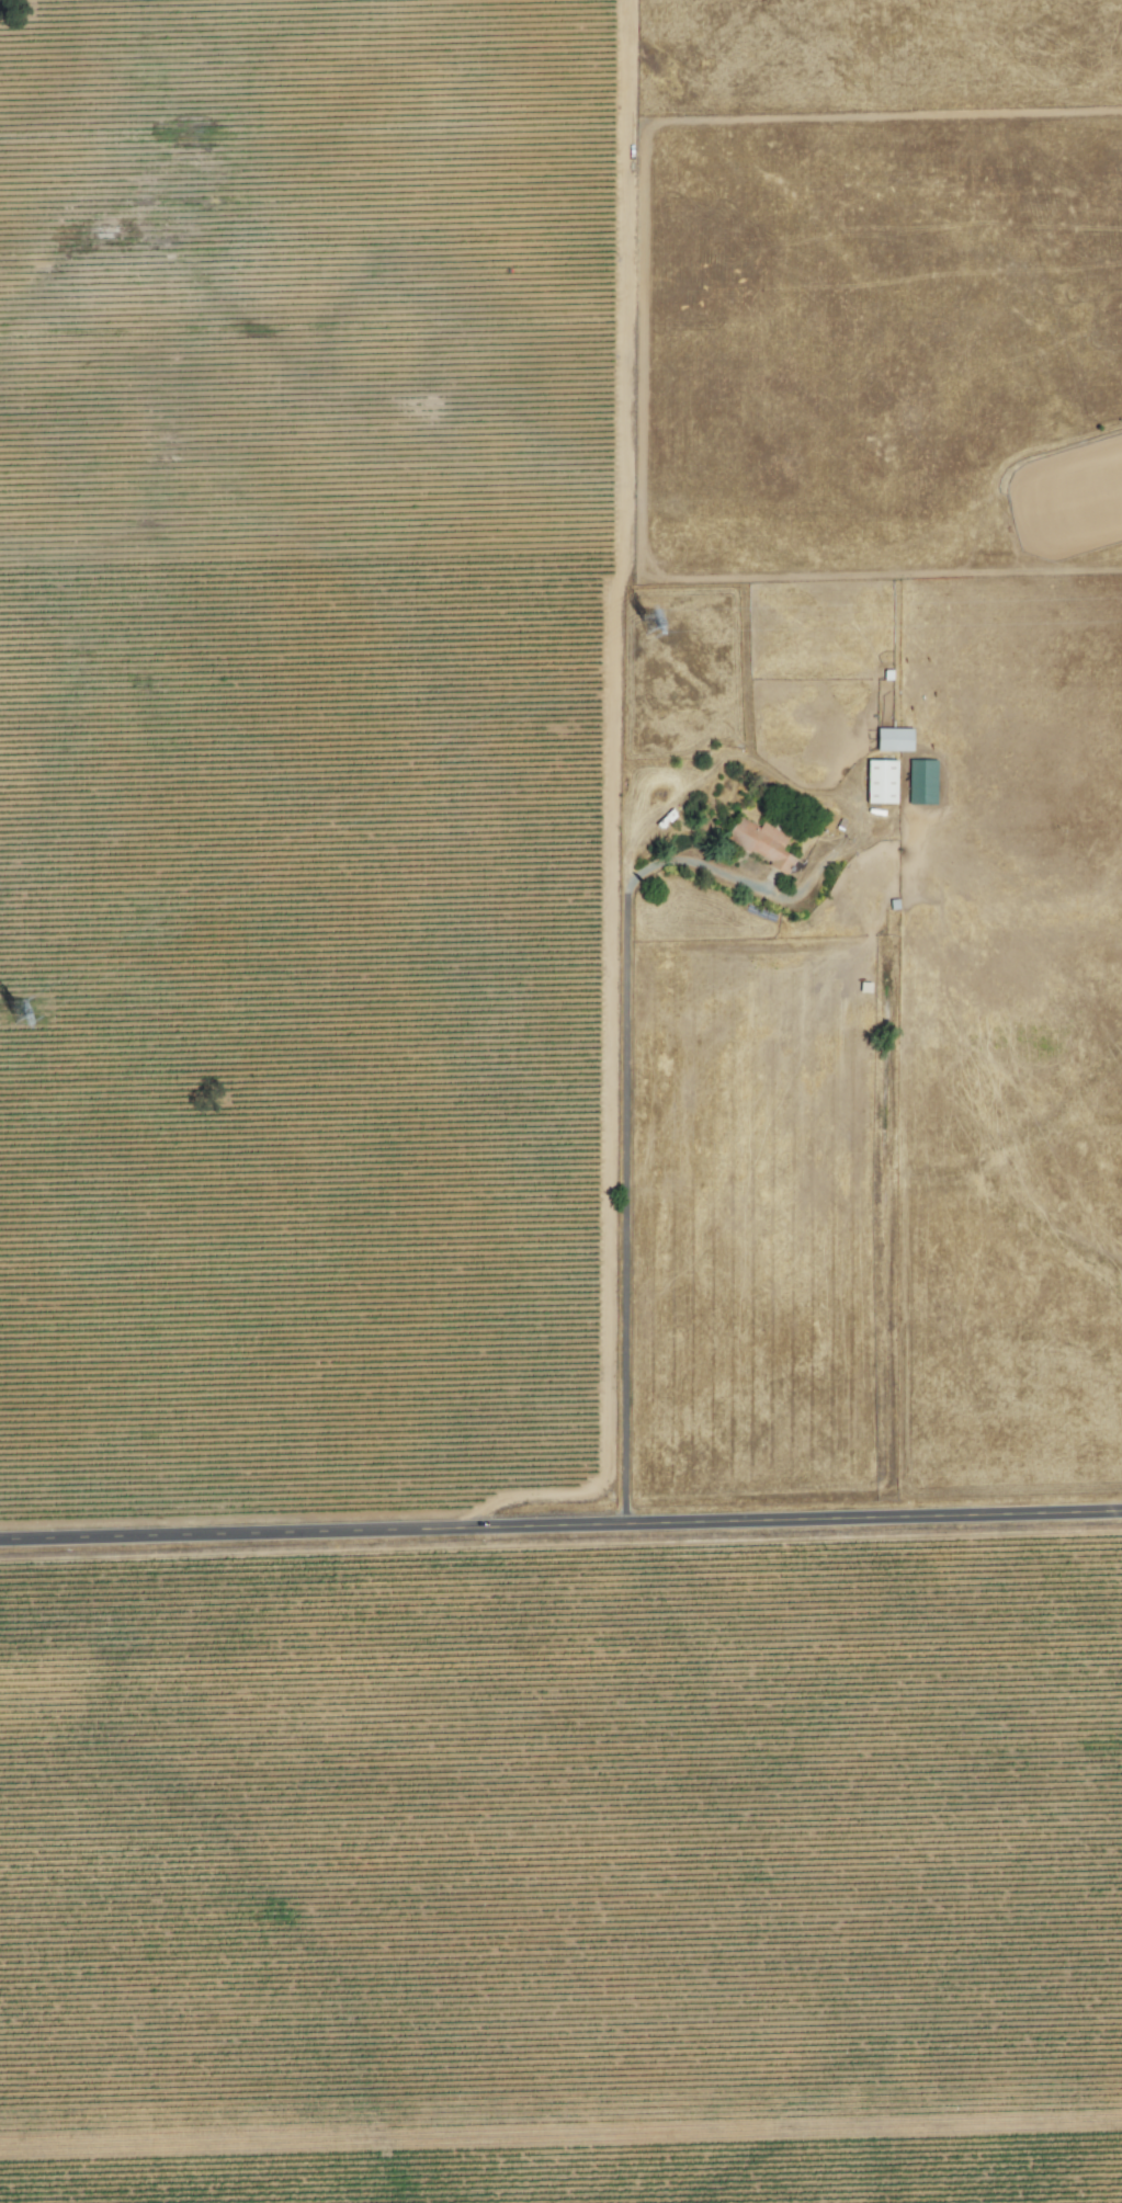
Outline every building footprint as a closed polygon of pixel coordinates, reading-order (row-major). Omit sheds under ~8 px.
[(911,728),(876,727),(875,750),(911,750),(911,728)] [(895,802),(895,759),(865,758),(865,802),(895,802)] [(907,803),(935,803),(936,758),(908,758),(907,803)] [(780,850),(788,835),(761,821),(758,827),(736,814),(722,838),(786,873),(794,857),(780,850)]
